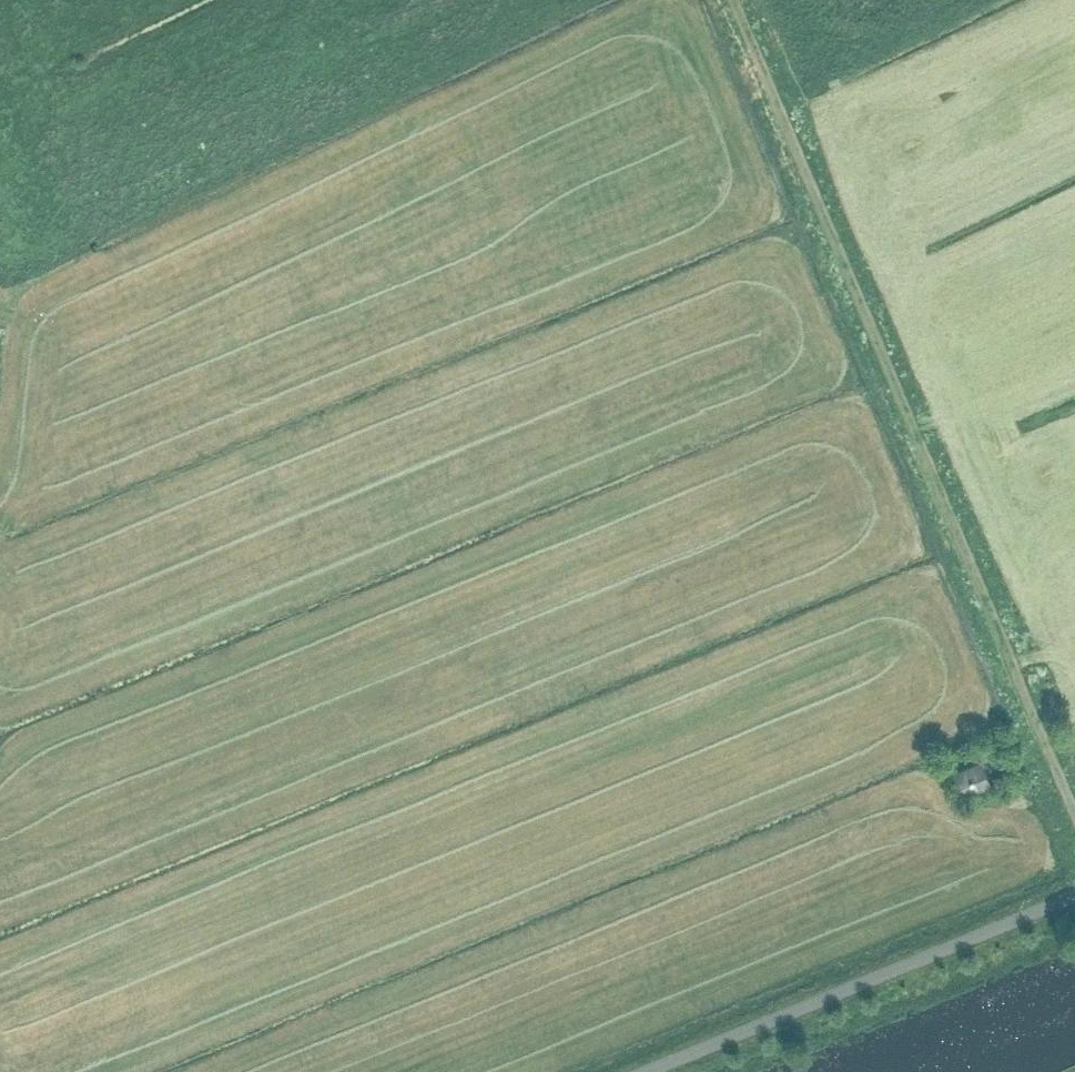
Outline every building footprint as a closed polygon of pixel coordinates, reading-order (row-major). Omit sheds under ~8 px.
[(953,769),(964,795),(991,783),(980,757),(953,769)]
